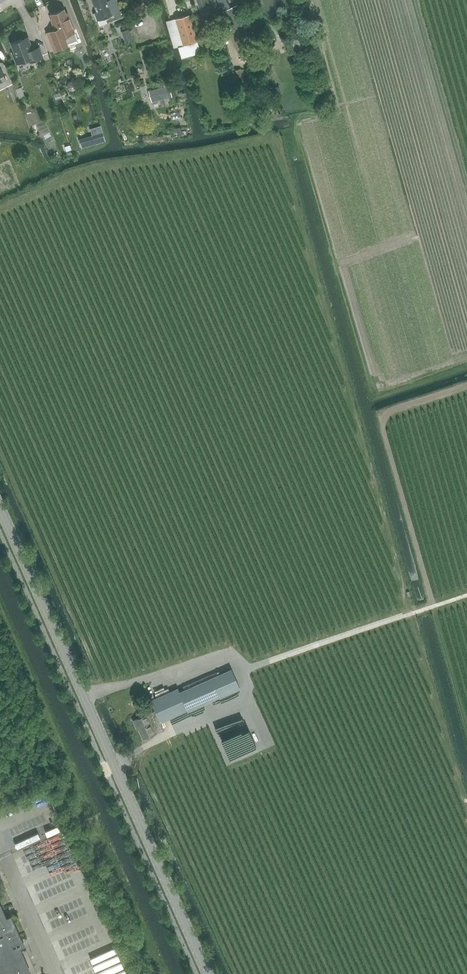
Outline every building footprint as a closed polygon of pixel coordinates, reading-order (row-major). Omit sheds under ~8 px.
[(107,0),(92,0),(97,11),(95,12),(98,20),(105,17),(107,22),(122,16),(116,1),(115,0),(107,0)] [(206,5),(205,0),(198,0),(204,17),(210,14),(206,5)] [(231,28),(227,30),(236,48),(255,39),(237,0),(218,0),(231,28)] [(55,29),(47,33),(54,51),(68,46),(64,36),(74,32),(67,12),(65,13),(64,9),(51,14),(53,18),(51,19),(55,29)] [(189,14),(176,18),(178,28),(173,30),(182,58),(201,52),(197,41),(189,14)] [(22,39),(11,43),(15,52),(13,53),(17,64),(29,59),(30,62),(43,57),(39,47),(33,49),(28,37),(22,40),(22,39)] [(233,81),(245,77),(243,69),(241,69),(239,62),(231,65),(233,73),(231,73),(233,81)] [(22,85),(16,88),(19,97),(26,95),(22,85)] [(172,96),(169,86),(149,92),(152,102),(172,96)] [(231,669),(194,685),(202,704),(240,687),(231,669)] [(151,700),(155,710),(160,722),(163,721),(202,704),(194,685),(193,682),(178,688),(151,700)] [(160,722),(155,710),(133,720),(136,726),(137,725),(143,738),(164,729),(160,722)] [(253,741),(258,737),(255,732),(249,736),(253,741)] [(25,973),(29,971),(22,955),(16,958),(11,946),(22,941),(12,916),(6,919),(0,905),(0,973),(25,973)]
